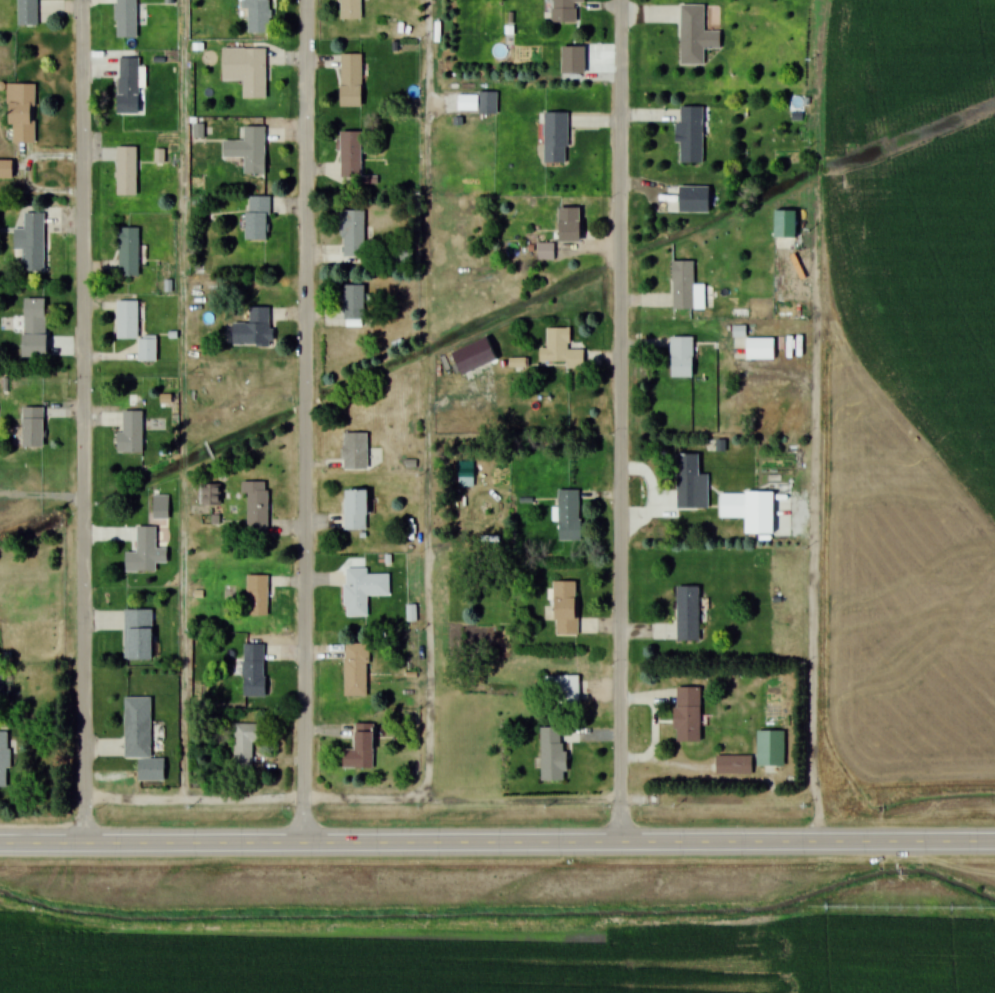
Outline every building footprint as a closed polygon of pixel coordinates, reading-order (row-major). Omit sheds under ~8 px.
[(17,26),(37,26),(37,0),(17,0),(17,26)] [(135,38),(135,0),(116,0),(116,38),(135,38)] [(247,8),(247,36),(269,36),(269,0),(241,0),(241,8),(247,8)] [(360,19),(360,0),(340,0),(340,19),(360,19)] [(584,0),(552,0),(552,22),(576,22),(576,2),(584,2),(584,0)] [(680,63),(703,63),(703,47),(719,47),(719,31),(703,31),(703,4),(680,4),(680,63)] [(584,46),(560,46),(560,73),(584,73),(584,46)] [(265,99),(266,48),(222,48),(221,79),(242,79),(242,99),(265,99)] [(340,107),(361,107),(361,54),(340,54),(340,107)] [(140,115),(141,58),(117,58),(117,115),(140,115)] [(34,142),(35,84),(7,84),(7,142),(34,142)] [(496,114),(496,92),(478,92),(478,114),(496,114)] [(702,163),(702,106),(680,106),(680,163),(702,163)] [(567,163),(567,113),(543,113),(543,163),(567,163)] [(265,126),(244,126),(244,141),(222,141),(222,158),(244,158),(244,175),(265,175),(265,126)] [(360,132),(340,132),(340,179),(360,179),(360,132)] [(116,195),(136,195),(136,146),(116,146),(116,195)] [(0,160),(0,178),(13,178),(13,160),(0,160)] [(708,186),(678,186),(678,212),(708,212),(708,186)] [(246,241),(269,241),(269,196),(246,196),(246,241)] [(579,208),(558,208),(558,243),(579,243),(579,208)] [(364,262),(364,210),(341,210),(341,262),(364,262)] [(774,237),(795,237),(795,210),(774,210),(774,237)] [(23,212),(23,228),(13,228),(13,249),(21,249),(21,271),(44,271),(45,216),(55,216),(55,212),(23,212)] [(118,275),(138,275),(138,227),(118,227),(118,275)] [(538,259),(552,259),(552,244),(538,244),(538,259)] [(672,310),(704,310),(703,285),(693,285),(693,261),(672,261),(672,310)] [(343,321),(365,321),(365,285),(343,285),(343,321)] [(22,357),(46,357),(46,298),(22,298),(22,357)] [(137,300),(117,300),(117,339),(137,339),(137,300)] [(249,323),(232,323),(232,344),(269,344),(269,307),(249,307),(249,323)] [(583,350),(568,350),(568,328),(547,328),(547,349),(539,349),(539,363),(566,362),(566,368),(583,368),(583,350)] [(138,360),(155,360),(155,337),(138,337),(138,360)] [(693,378),(693,337),(670,337),(670,378),(693,378)] [(746,360),(774,360),(774,338),(746,338),(746,360)] [(42,448),(42,408),(22,408),(22,448),(42,448)] [(117,431),(117,453),(142,453),(142,410),(121,410),(121,431),(117,431)] [(368,470),(368,433),(343,433),(343,470),(368,470)] [(676,508),(707,508),(707,475),(697,475),(697,454),(676,454),(676,508)] [(458,461),(458,486),(473,486),(473,461),(458,461)] [(246,493),(246,536),(267,536),(268,481),(242,481),(241,493),(246,493)] [(220,484),(201,484),(201,506),(220,506),(220,484)] [(579,541),(579,489),(558,489),(558,541),(579,541)] [(367,490),(344,490),(344,530),(367,530),(367,490)] [(747,494),(719,494),(719,518),(747,518),(747,494)] [(155,527),(136,527),(136,553),(125,553),(125,573),(156,573),(156,563),(167,564),(167,549),(155,549),(155,527)] [(368,617),(368,568),(344,568),(344,617),(368,617)] [(268,576),(247,576),(247,616),(268,616),(268,576)] [(577,582),(553,582),(554,636),(577,635),(577,582)] [(676,586),(676,641),(699,641),(699,586),(676,586)] [(151,661),(151,611),(123,611),(123,661),(151,661)] [(265,697),(264,644),(242,645),(243,697),(265,697)] [(367,697),(367,644),(344,644),(344,696),(367,697)] [(578,676),(558,676),(558,704),(578,704),(578,676)] [(675,687),(675,742),(700,742),(700,687),(675,687)] [(138,781),(163,781),(163,759),(150,759),(150,697),(124,697),(124,759),(138,759),(138,781)] [(373,723),(354,723),(354,749),(342,749),(342,768),(373,768),(373,723)] [(233,769),(252,769),(252,742),(263,742),(263,724),(233,724),(233,769)] [(540,781),(565,781),(565,728),(540,728),(540,781)] [(784,766),(784,731),(757,731),(757,766),(784,766)] [(752,756),(714,756),(714,774),(752,774),(752,756)]
